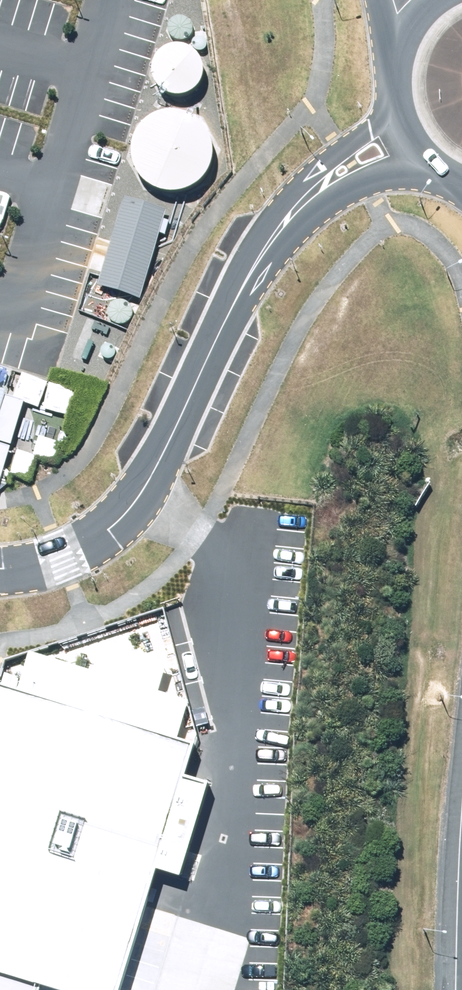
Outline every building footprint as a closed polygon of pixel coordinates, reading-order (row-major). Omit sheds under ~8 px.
[(201,86),(206,80),(209,72),(210,63),(207,55),(201,48),(194,44),(186,42),(178,43),(170,46),(165,51),(161,58),(159,66),(160,74),(164,81),(169,87),(176,91),(185,92),(193,91),(201,86)] [(208,178),(217,167),(222,153),(222,139),(218,125),(209,113),(196,106),(182,102),(168,104),(155,110),(145,119),(139,132),(136,145),(138,159),(145,171),(155,181),(167,187),(181,188),(196,185),(208,178)] [(124,194),(98,280),(139,293),(166,205),(124,194)] [(13,386),(0,382),(0,430),(13,386)] [(40,983),(69,989),(119,989),(158,864),(182,872),(211,778),(208,777),(186,771),(195,740),(0,681),(0,989),(38,989),(40,983)]
